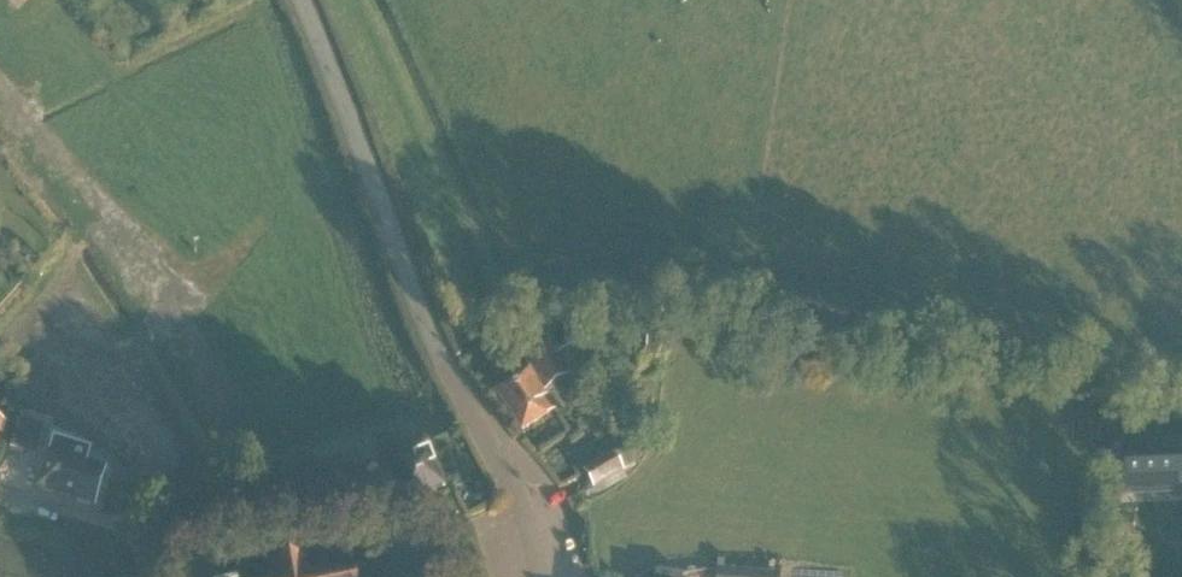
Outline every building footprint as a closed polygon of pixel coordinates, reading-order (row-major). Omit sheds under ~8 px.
[(531,371),(496,393),(521,432),(556,410),(545,393),(567,379),(574,375),(561,356),(551,339),(550,339),(522,357),(531,371)] [(578,345),(561,356),(574,375),(567,379),(574,391),(598,375),(578,345)] [(21,454),(30,426),(18,423),(10,450),(21,454)] [(54,441),(37,490),(95,510),(107,474),(65,460),(70,447),(54,441)] [(1130,488),(1181,487),(1181,444),(1130,444),(1130,488)] [(371,504),(400,492),(406,505),(444,488),(429,452),(390,469),(391,472),(363,484),(371,504)] [(583,473),(594,492),(623,475),(613,457),(583,473)] [(450,519),(446,509),(438,513),(442,523),(450,519)] [(305,568),(269,574),(270,576),(307,576),(305,568)]
